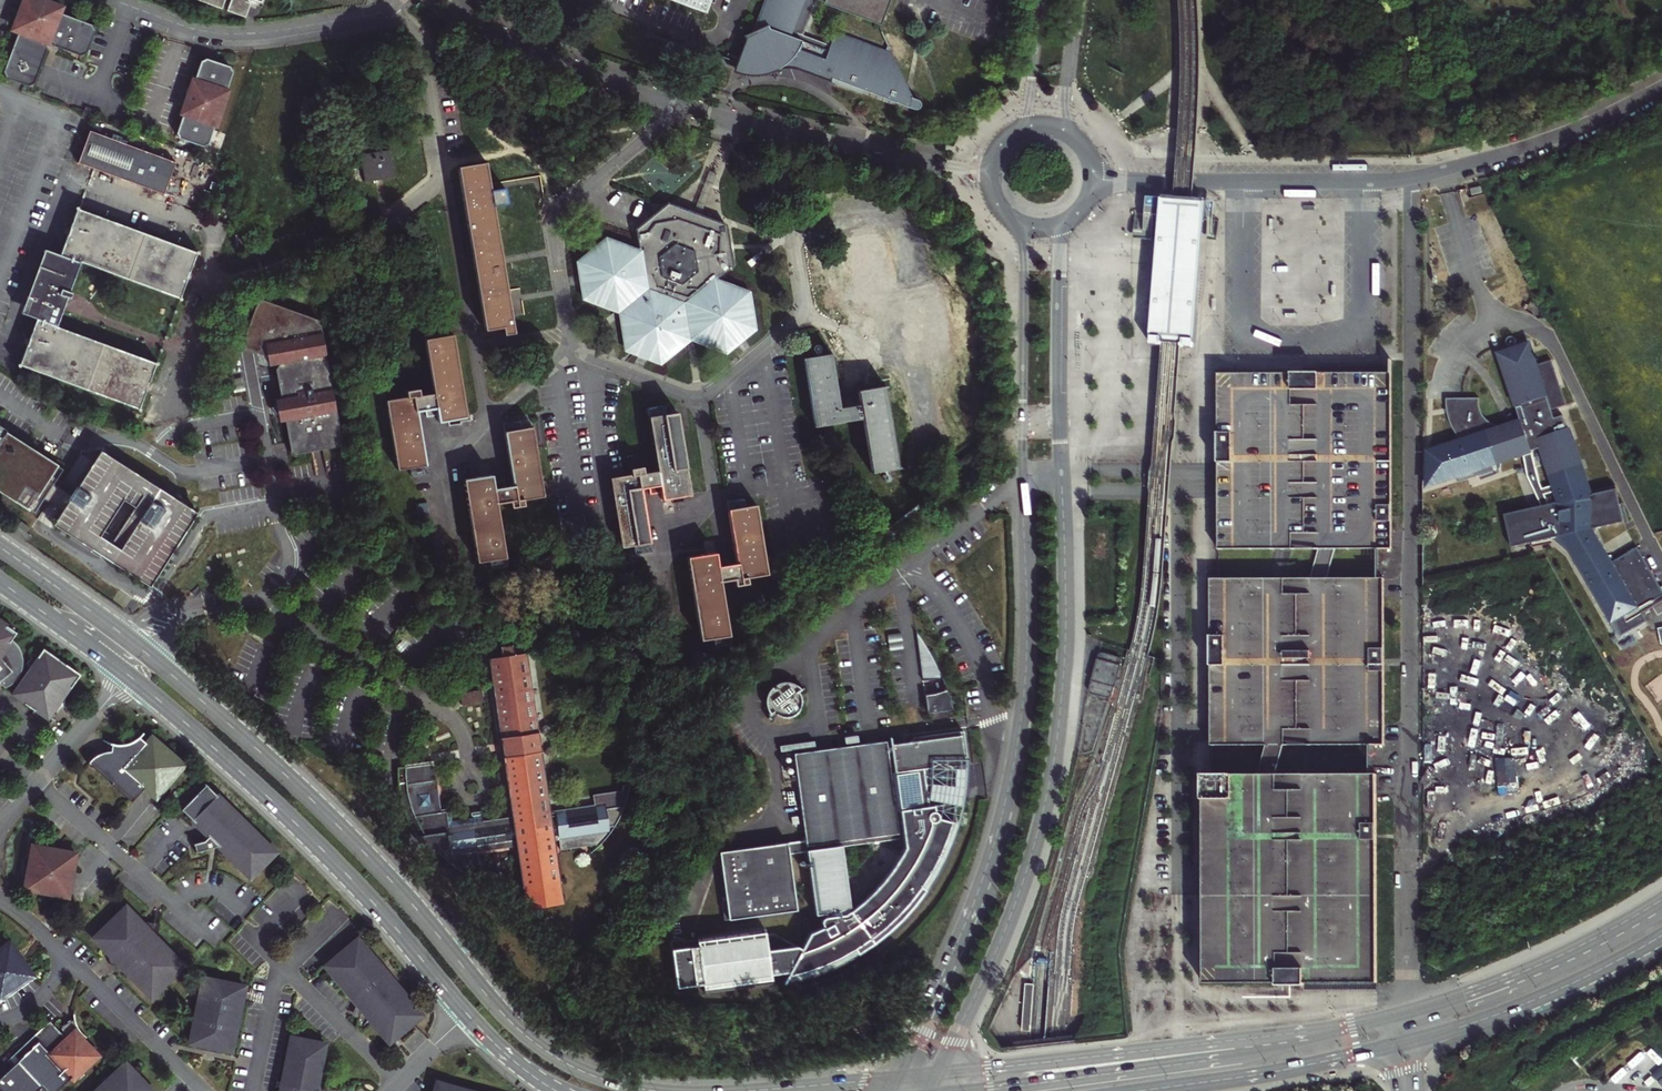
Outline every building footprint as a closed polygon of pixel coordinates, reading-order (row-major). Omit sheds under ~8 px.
[(47,49),(43,39),(50,36),(54,45),(84,56),(97,24),(62,11),(64,5),(52,0),(20,0),(10,28),(16,31),(0,74),(32,86),(47,49)] [(222,10),(226,0),(193,0),(222,10)] [(227,12),(244,18),(250,5),(246,2),(247,0),(231,0),(227,12)] [(704,12),(709,0),(673,0),(704,12)] [(751,35),(744,40),(746,44),(733,77),(744,79),(756,80),(768,77),(777,75),(789,72),(798,73),(807,76),(817,80),(830,44),(805,34),(818,0),(763,0),(751,35)] [(825,3),(881,24),(890,0),(826,0),(825,3)] [(834,33),(830,44),(817,80),(861,94),(912,114),(915,114),(918,113),(920,112),(921,109),(921,106),(919,104),(912,100),(891,54),(834,33)] [(212,115),(218,99),(220,99),(229,74),(229,73),(198,61),(188,87),(185,85),(178,103),(182,104),(172,129),(204,141),(214,116),(212,115)] [(88,100),(84,109),(95,114),(99,104),(88,100)] [(175,162),(90,131),(78,161),(83,163),(155,190),(163,193),(165,188),(175,162)] [(364,184),(395,178),(388,138),(357,144),(364,184)] [(470,166),(458,167),(485,329),(502,327),(504,334),(513,332),(512,325),(508,300),(501,261),(484,155),(469,157),(470,166)] [(1474,193),(1475,193),(1475,194),(1484,192),(1483,185),(1473,187),(1472,188),(1474,193)] [(1162,196),(1162,207),(1161,219),(1157,267),(1154,301),(1154,306),(1151,344),(1151,346),(1157,347),(1157,345),(1161,345),(1162,342),(1181,344),(1180,346),(1184,347),(1184,349),(1191,349),(1191,346),(1194,308),(1195,306),(1197,271),(1202,215),(1202,208),(1203,199),(1172,197),(1162,196)] [(667,203),(635,228),(639,256),(607,243),(582,263),(587,294),(617,305),(629,295),(631,298),(632,299),(646,288),(647,289),(633,300),(635,303),(637,305),(625,315),(630,346),(658,357),(683,337),(681,322),(683,322),(686,322),(683,302),(684,302),(687,321),(690,321),(693,320),(695,336),(723,346),(748,326),(743,295),(711,283),(732,267),(725,225),(695,214),(667,203)] [(77,208),(70,229),(61,254),(46,248),(27,298),(22,313),(36,319),(55,330),(59,321),(65,305),(68,299),(72,300),(75,292),(70,290),(81,262),(178,297),(186,274),(194,252),(187,249),(178,246),(77,208)] [(340,445),(325,354),(319,319),(257,296),(239,345),(247,348),(255,351),(273,358),(274,362),(273,362),(278,397),(282,419),(286,440),(288,453),(340,445)] [(605,323),(608,324),(609,324),(635,303),(633,300),(632,299),(631,298),(604,319),(605,323)] [(55,330),(36,319),(29,339),(19,369),(137,413),(147,387),(154,368),(55,330)] [(695,353),(690,321),(687,321),(686,322),(683,322),(688,354),(692,356),(695,353)] [(452,335),(424,340),(433,393),(414,397),(414,396),(387,400),(397,468),(424,464),(418,423),(416,411),(436,407),(438,421),(465,417),(452,335)] [(1545,504),(1508,513),(1515,544),(1566,533),(1625,633),(1650,618),(1646,611),(1661,601),(1661,585),(1639,546),(1616,560),(1596,527),(1627,520),(1620,487),(1594,493),(1567,415),(1559,417),(1555,407),(1570,402),(1554,359),(1540,364),(1533,342),(1503,353),(1526,423),(1509,427),(1508,428),(1505,428),(1503,428),(1499,427),(1493,425),(1489,422),(1485,418),(1481,410),(1479,404),(1479,399),(1464,399),(1446,399),(1447,411),(1450,419),(1453,426),(1455,430),(1458,434),(1461,437),(1464,441),(1467,443),(1470,446),(1474,448),(1476,449),(1479,451),(1481,452),(1484,453),(1486,454),(1489,455),(1492,456),(1495,456),(1497,457),(1500,457),(1503,457),(1506,457),(1508,457),(1511,457),(1519,455),(1527,452),(1531,475),(1545,504)] [(885,385),(883,386),(858,390),(860,404),(850,406),(840,408),(831,353),(824,354),(802,357),(803,359),(804,359),(815,425),(813,425),(814,428),(843,423),(843,421),(862,418),(871,472),(898,468),(885,385)] [(1290,368),(1216,369),(1217,432),(1217,443),(1217,454),(1217,461),(1217,473),(1217,486),(1217,499),(1217,544),(1286,544),(1328,544),(1391,543),(1391,368),(1317,368),(1297,368),(1290,368)] [(276,420),(282,419),(278,397),(272,397),(276,420)] [(621,547),(649,543),(640,488),(650,486),(660,485),(663,499),(687,495),(673,413),(649,417),(658,471),(609,478),(610,481),(612,480),(622,545),(620,545),(621,547)] [(38,502),(54,473),(48,469),(56,455),(3,426),(4,423),(0,421),(0,482),(38,502)] [(478,561),(503,558),(494,503),(516,500),(516,501),(545,496),(544,494),(543,494),(532,429),(534,429),(533,427),(504,432),(513,486),(494,489),(491,475),(465,479),(478,561)] [(1462,439),(1437,447),(1447,478),(1479,468),(1472,448),(1470,446),(1464,441),(1462,439)] [(99,449),(48,530),(148,593),(199,512),(99,449)] [(728,635),(719,581),(739,577),(740,579),(767,574),(755,505),(728,510),(737,563),(717,567),(715,553),(688,557),(701,640),(728,635)] [(29,527),(20,522),(17,526),(26,532),(29,527)] [(1494,547),(1479,549),(1481,562),(1496,559),(1494,547)] [(1275,574),(1210,574),(1210,657),(1210,733),(1210,741),(1276,740),(1321,740),(1384,740),(1384,573),(1319,573),(1275,574)] [(656,620),(658,635),(672,633),(670,618),(656,620)] [(0,682),(0,685),(5,688),(13,684),(18,678),(21,671),(23,665),(22,654),(19,647),(12,639),(16,632),(0,621),(0,681),(0,682)] [(925,683),(944,680),(935,660),(930,650),(918,631),(925,683)] [(517,846),(523,888),(558,883),(552,841),(559,840),(560,849),(599,844),(605,837),(610,831),(615,824),(619,816),(625,801),(629,784),(624,785),(621,790),(583,796),(584,805),(548,810),(524,647),(512,649),(512,644),(511,642),(499,644),(500,651),(488,652),(512,816),(481,821),(479,809),(469,810),(470,817),(450,820),(449,808),(439,809),(432,761),(430,761),(430,763),(406,766),(406,765),(403,765),(403,767),(397,768),(397,779),(399,791),(401,802),(404,813),(409,823),(414,834),(420,843),(427,852),(437,851),(446,860),(457,868),(468,875),(480,880),(475,852),(517,846)] [(43,649),(11,695),(48,721),(59,705),(64,698),(80,675),(43,649)] [(1100,654),(1098,657),(1089,690),(1089,693),(1090,694),(1107,699),(1110,698),(1111,696),(1121,663),(1121,660),(1119,658),(1103,653),(1100,654)] [(776,711),(773,713),(775,715),(780,718),(783,719),(789,720),(795,719),(797,718),(802,714),(805,709),(807,704),(807,701),(799,691),(805,685),(799,680),(791,678),(783,678),(779,680),(773,684),(768,691),(767,699),(767,703),(769,710),(774,707),(776,711)] [(460,691),(461,704),(482,702),(481,689),(460,691)] [(927,697),(929,709),(930,715),(955,711),(948,690),(938,695),(933,697),(927,697)] [(813,975),(827,970),(841,964),(854,957),(867,949),(876,943),(879,940),(891,931),(902,920),(912,909),(922,897),(931,885),(939,872),(952,845),(957,831),(961,830),(957,804),(932,808),(931,805),(937,804),(936,793),(929,794),(928,781),(929,784),(933,789),(939,792),(943,792),(949,790),(954,786),(957,780),(957,776),(956,773),(953,767),(968,765),(968,763),(966,763),(965,758),(969,757),(965,732),(920,739),(920,742),(911,743),(912,751),(894,753),(893,746),(893,742),(797,755),(819,916),(828,915),(828,918),(826,919),(824,922),(824,925),(826,928),(813,933),(804,948),(789,973),(784,982),(798,979),(813,975)] [(90,760),(87,764),(91,767),(92,766),(112,784),(111,784),(132,802),(144,788),(149,792),(156,798),(184,765),(152,737),(146,743),(139,737),(128,743),(123,744),(118,745),(112,744),(111,752),(100,753),(95,756),(90,760)] [(911,743),(893,746),(894,753),(912,751),(911,743)] [(817,744),(783,748),(784,754),(817,749),(817,744)] [(1211,770),(1202,770),(1202,879),(1202,979),(1276,979),(1276,981),(1289,981),(1304,981),(1304,978),(1377,978),(1376,769),(1313,770),(1268,770),(1211,770)] [(256,838),(255,837),(254,837),(256,835),(206,785),(181,810),(208,836),(204,841),(193,844),(193,845),(194,845),(196,851),(195,851),(196,853),(218,846),(250,877),(257,871),(255,869),(256,869),(257,868),(257,867),(258,867),(259,866),(259,865),(260,865),(261,864),(261,863),(262,862),(262,861),(263,860),(263,859),(263,858),(263,857),(264,857),(264,856),(264,855),(264,854),(264,853),(264,852),(264,851),(264,850),(263,849),(263,848),(263,847),(263,846),(262,845),(262,844),(261,843),(261,842),(260,842),(259,841),(259,840),(258,840),(257,839),(257,838),(256,838)] [(599,844),(595,848),(607,861),(618,850),(626,840),(620,836),(628,825),(631,818),(620,813),(619,816),(615,824),(610,831),(605,837),(599,844)] [(257,868),(256,869),(255,869),(257,871),(274,853),(256,835),(254,837),(255,837),(256,838),(257,838),(257,839),(258,840),(259,840),(259,841),(260,842),(261,842),(261,843),(262,844),(262,845),(263,846),(263,847),(263,848),(263,849),(264,850),(264,851),(264,852),(264,853),(264,854),(264,855),(264,856),(264,857),(263,857),(263,858),(263,859),(263,860),(262,861),(262,862),(261,863),(261,864),(260,865),(259,865),(259,866),(258,867),(257,867),(257,868)] [(809,841),(723,853),(730,901),(732,920),(800,911),(793,855),(811,853),(809,841)] [(32,846),(25,889),(68,897),(76,854),(61,851),(48,849),(32,846)] [(525,900),(560,895),(558,883),(523,888),(525,900)] [(555,892),(555,890),(555,888),(554,887),(553,886),(551,886),(549,886),(548,887),(547,888),(546,890),(547,892),(548,893),(549,894),(551,895),(553,894),(554,893),(555,892)] [(536,894),(536,892),(536,891),(535,889),(534,888),(532,888),(530,888),(529,889),(528,890),(527,892),(528,894),(528,895),(530,896),(532,897),(533,897),(535,896),(536,894)] [(139,921),(126,907),(94,939),(114,959),(151,997),(183,966),(155,938),(139,921)] [(42,915),(49,921),(55,914),(48,908),(42,915)] [(155,938),(157,924),(139,921),(155,938)] [(789,973),(804,948),(778,934),(768,935),(767,928),(699,938),(699,940),(686,942),(686,939),(672,941),(679,988),(705,985),(706,994),(774,984),(773,975),(789,973)] [(395,1031),(415,1013),(406,1003),(410,999),(356,938),(325,966),(357,1003),(362,1009),(390,1042),(398,1035),(395,1031)] [(34,976),(10,942),(0,949),(0,1000),(34,976)] [(203,978),(189,1043),(205,1046),(216,1048),(231,1052),(245,986),(203,978)] [(1033,987),(1025,986),(1023,1032),(1032,1032),(1033,1028),(1030,1027),(1033,987)] [(395,1031),(398,1035),(422,1014),(410,999),(406,1003),(415,1013),(395,1031)] [(362,1009),(357,1003),(352,1016),(358,1019),(362,1009)] [(61,1028),(76,1021),(75,1019),(67,1023),(60,1026),(61,1028)] [(76,1023),(76,1021),(61,1028),(62,1029),(60,1031),(50,1020),(10,1058),(15,1064),(0,1079),(0,1090),(52,1090),(69,1075),(73,1079),(98,1056),(83,1040),(87,1036),(84,1034),(81,1030),(77,1025),(76,1023)] [(292,1038),(286,1063),(281,1090),(316,1090),(317,1085),(326,1045),(292,1038)] [(96,1090),(152,1090),(141,1079),(130,1067),(126,1063),(96,1090)] [(1661,1066),(1653,1073),(1661,1085),(1661,1067),(1661,1066)] [(141,1068),(130,1067),(141,1079),(141,1068)] [(437,1082),(434,1090),(438,1090),(439,1087),(453,1090),(454,1087),(437,1082)]
